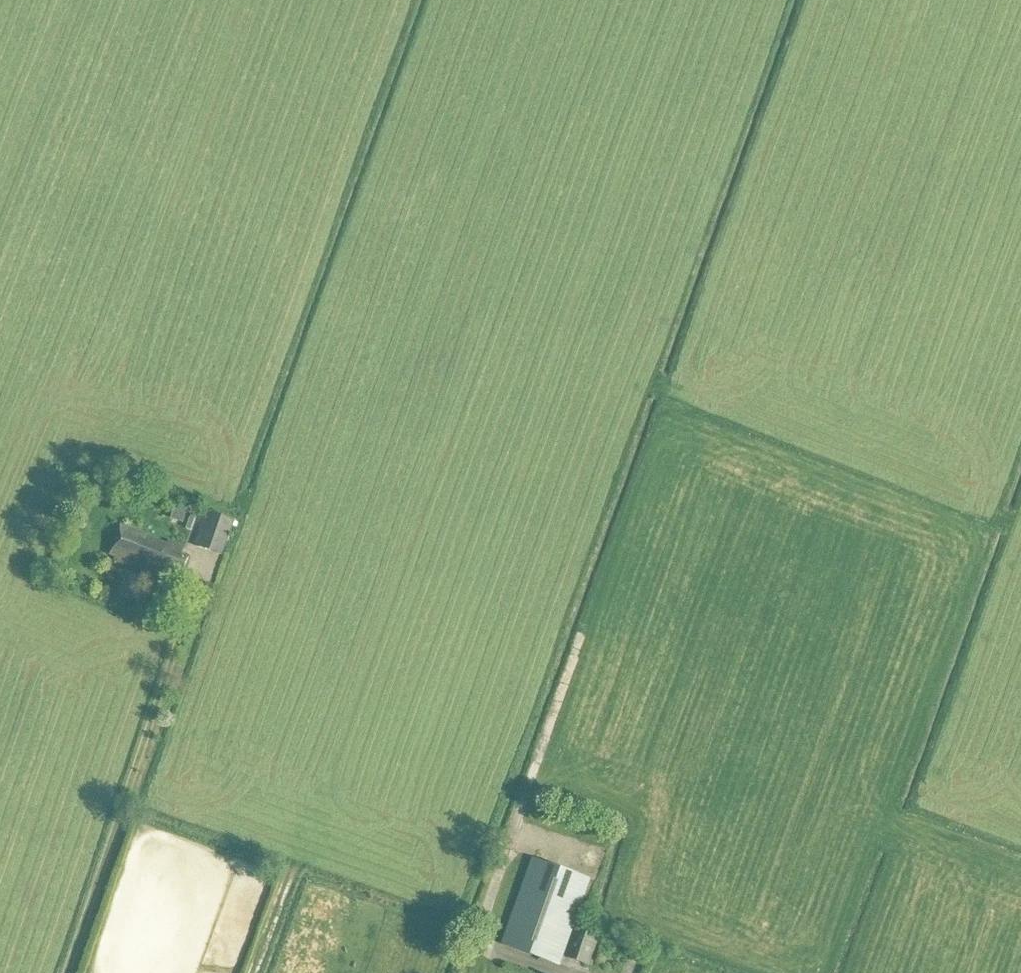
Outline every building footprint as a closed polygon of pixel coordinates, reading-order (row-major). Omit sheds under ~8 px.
[(194,545),(223,554),(235,519),(206,509),(194,545)] [(110,556),(118,559),(116,563),(150,575),(153,569),(161,572),(158,578),(173,582),(178,571),(184,573),(191,557),(184,554),(187,547),(171,542),(171,546),(149,538),(149,536),(133,529),(121,525),(110,556)] [(562,965),(593,879),(534,859),(503,944),(562,965)] [(592,967),(602,937),(578,927),(568,959),(592,967)]
